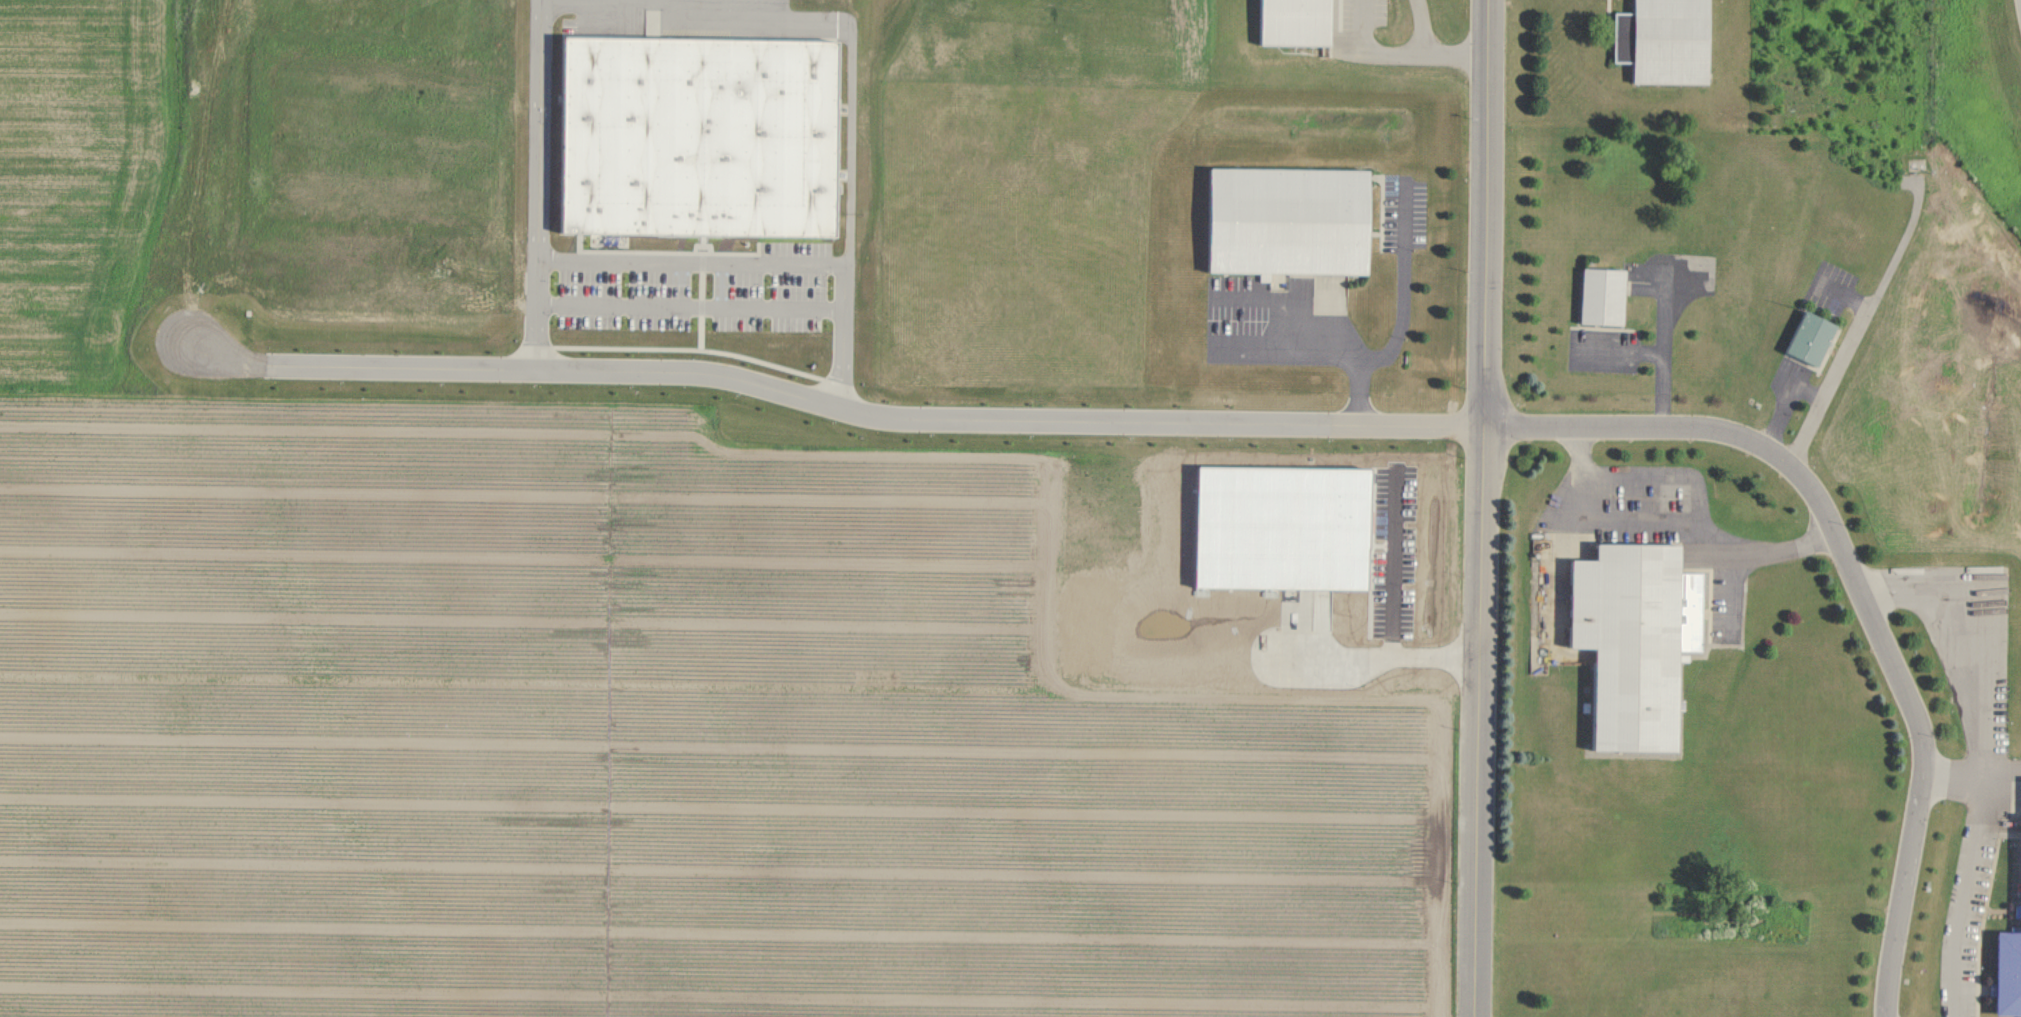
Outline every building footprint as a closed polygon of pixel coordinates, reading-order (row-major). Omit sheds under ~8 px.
[(1330,0),(1261,0),(1260,45),(1329,46),(1330,0)] [(1635,14),(1635,0),(1710,0),(1709,83),(1635,83),(1635,63),(1616,63),(1617,13),(1635,14)] [(559,232),(834,237),(837,41),(563,37),(559,232)] [(1207,273),(1259,273),(1259,282),(1271,282),(1271,273),(1366,275),(1367,170),(1208,168),(1207,273)] [(1580,324),(1622,326),(1625,271),(1583,269),(1580,324)] [(1815,368),(1835,327),(1803,311),(1784,352),(1815,368)] [(1596,561),(1572,561),(1571,649),(1595,649),(1594,751),(1677,752),(1679,546),(1597,545),(1596,561)] [(1998,933),(1998,983),(1992,983),(1992,997),(1997,997),(1997,1016),(2020,1016),(2020,933),(1998,933)]
